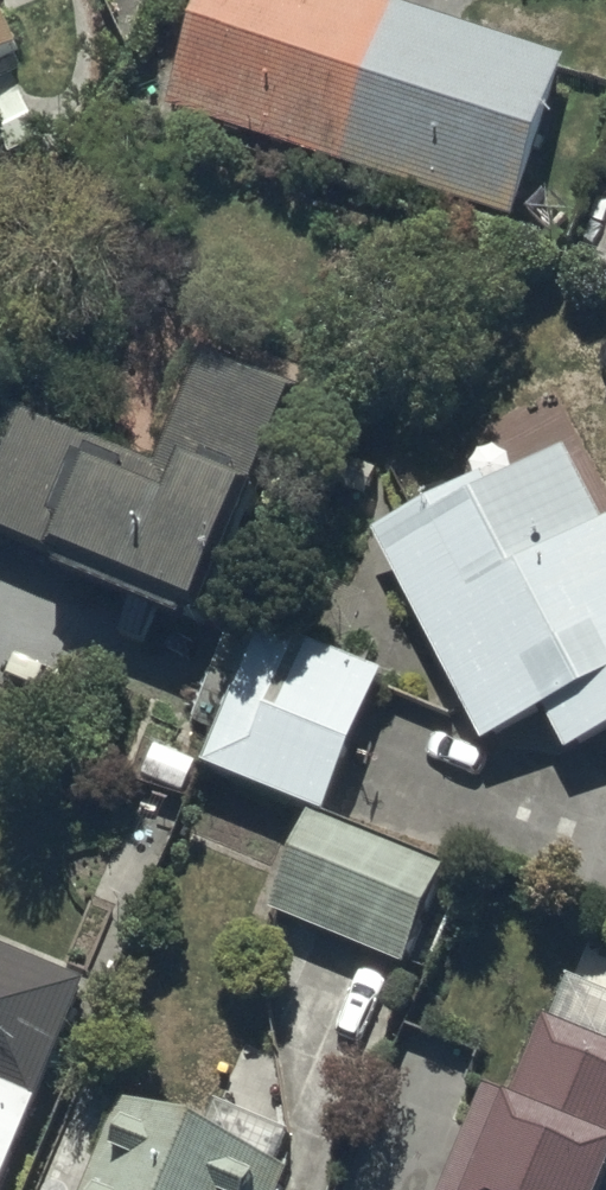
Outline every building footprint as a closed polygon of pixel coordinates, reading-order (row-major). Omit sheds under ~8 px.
[(394,0),(202,0),(169,103),(343,159),(394,0)] [(513,213),(565,52),(400,0),(394,0),(343,159),(513,213)] [(16,41),(0,3),(0,48),(16,41)] [(0,431),(0,525),(198,609),(293,384),(205,347),(157,460),(13,400),(0,431)] [(567,747),(605,727),(605,519),(566,445),(491,484),(484,471),(375,529),(484,737),(545,705),(567,747)] [(205,761),(325,810),(382,669),(263,620),(205,761)] [(269,907),(405,963),(446,864),(310,808),(269,907)] [(88,979),(0,942),(0,1188),(88,979)] [(547,1014),(514,1094),(487,1083),(444,1189),(605,1189),(605,1038),(547,1014)] [(290,1167),(121,1097),(83,1189),(281,1189),(290,1167)]
